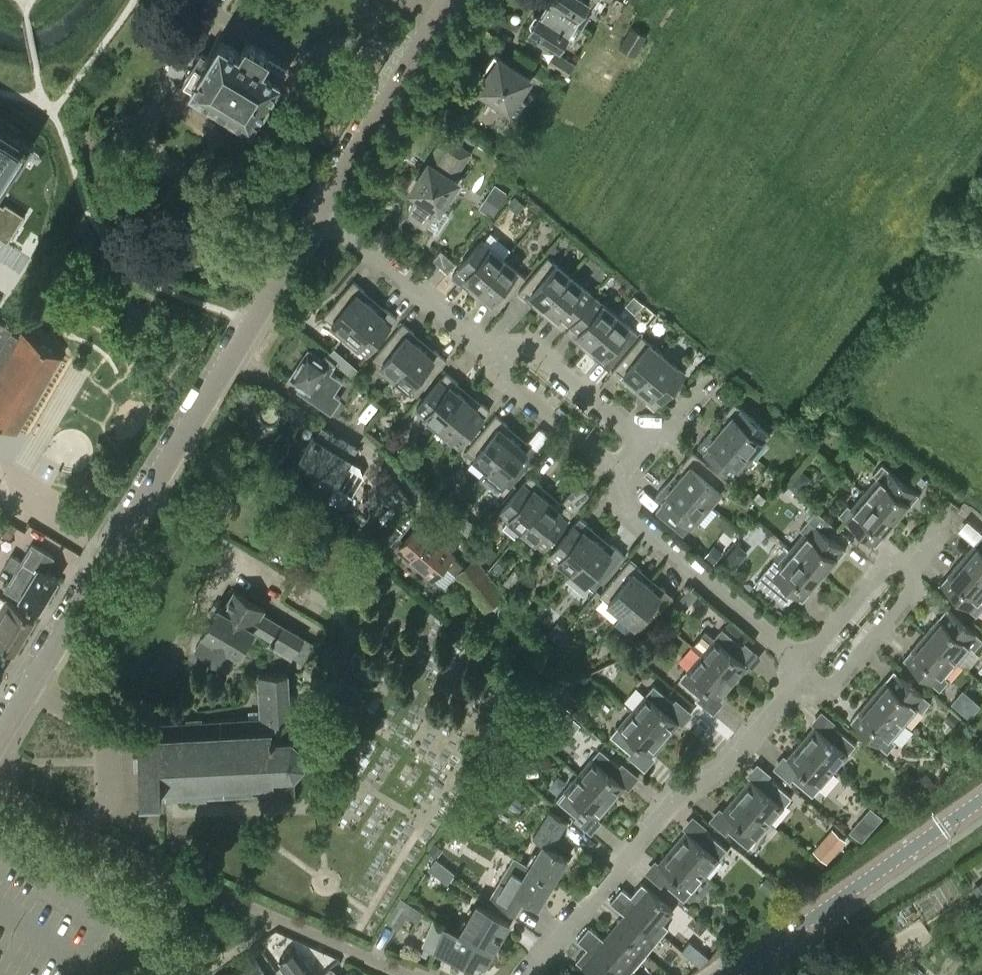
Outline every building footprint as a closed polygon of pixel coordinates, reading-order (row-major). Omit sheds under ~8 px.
[(545,3),(574,21),(587,0),(546,0),(545,3)] [(559,45),(574,21),(545,3),(538,13),(534,13),(530,21),(532,23),(530,26),(559,45)] [(631,25),(618,46),(635,56),(648,35),(631,25)] [(252,123),(281,76),(264,65),(269,56),(269,55),(247,41),(242,51),(221,38),(199,73),(191,68),(184,80),(252,123)] [(556,51),(547,64),(567,76),(575,63),(556,51)] [(530,78),(494,54),(486,66),(492,69),(479,89),(517,115),(526,101),(518,96),(530,78)] [(287,68),(269,56),(264,65),(281,76),(287,68)] [(31,142),(0,122),(0,191),(31,142)] [(410,207),(409,210),(409,213),(410,216),(412,219),(415,221),(426,228),(428,225),(438,232),(449,214),(440,208),(457,181),(451,177),(467,153),(446,138),(412,190),(418,194),(412,204),(410,207)] [(518,210),(524,203),(514,194),(508,201),(518,210)] [(4,205),(0,202),(0,238),(8,243),(25,215),(5,202),(4,205)] [(478,289),(504,259),(482,240),(452,276),(464,285),(468,280),(478,289)] [(557,245),(551,244),(546,250),(555,252),(557,245)] [(433,259),(448,271),(456,262),(441,249),(433,259)] [(544,305),(570,275),(548,257),(519,292),(530,302),(534,297),(544,305)] [(504,259),(478,289),(488,297),(483,302),(496,312),(526,277),(504,259)] [(591,293),(570,275),(544,305),(554,314),(550,319),(561,328),(591,293)] [(345,334),(371,304),(361,296),(365,291),(353,280),(324,316),(345,334)] [(591,345),(616,315),(595,297),(565,331),(577,342),(581,337),(591,345)] [(371,304),(345,334),(367,352),(396,317),(385,307),(381,312),(371,304)] [(638,333),(616,315),(591,345),(601,353),(596,358),(608,368),(638,333)] [(23,331),(20,337),(10,331),(13,327),(0,319),(0,420),(16,429),(61,354),(23,331)] [(395,376),(420,346),(411,338),(415,333),(403,322),(373,358),(395,376)] [(637,385),(663,354),(641,336),(611,371),(623,382),(628,377),(637,385)] [(420,346),(395,376),(417,394),(446,359),(435,350),(431,355),(420,346)] [(342,380),(331,372),(336,364),(325,355),(322,359),(308,350),(290,377),(301,384),(297,389),(330,410),(340,395),(334,391),(342,380)] [(684,373),(663,354),(637,385),(647,393),(643,398),(654,408),(684,373)] [(438,426),(463,396),(454,388),(458,383),(446,372),(416,408),(438,426)] [(463,396),(438,426),(460,444),(489,409),(478,400),(474,405),(463,396)] [(729,418),(720,428),(750,454),(769,432),(734,402),(724,414),(729,418)] [(815,411),(812,414),(812,419),(815,422),(819,422),(823,419),(823,414),(820,411),(815,411)] [(488,468),(514,439),(503,430),(507,425),(496,415),(467,450),(488,468)] [(304,454),(298,465),(331,485),(332,483),(335,485),(351,495),(352,495),(364,475),(360,466),(350,459),(349,459),(355,448),(322,428),(315,439),(312,436),(302,453),(304,454)] [(750,454),(720,428),(712,438),(707,434),(697,446),(732,475),(750,454)] [(514,439),(488,468),(489,469),(481,478),(498,492),(506,483),(509,486),(539,451),(527,442),(523,447),(514,439)] [(411,448),(399,447),(398,456),(409,458),(411,448)] [(687,468),(678,478),(708,503),(726,481),(692,452),(682,463),(687,468)] [(876,477),(863,492),(896,520),(918,495),(880,464),(872,473),(876,477)] [(530,475),(500,510),(509,518),(503,526),(515,536),(522,528),(522,529),(547,499),(538,491),(542,485),(530,475)] [(794,477),(788,485),(797,492),(803,485),(794,477)] [(708,503),(678,478),(670,487),(665,483),(655,495),(662,501),(655,510),(681,533),(689,524),(690,525),(708,503)] [(410,500),(394,480),(379,491),(398,514),(410,500)] [(522,529),(543,547),(589,493),(577,483),(557,507),(547,499),(522,529)] [(846,504),(838,514),(875,546),(896,520),(863,492),(850,507),(846,504)] [(803,532),(791,547),(824,575),(845,550),(830,537),(838,529),(816,510),(808,518),(799,529),(803,532)] [(475,528),(457,512),(451,519),(460,527),(457,530),(467,538),(475,528)] [(572,571),(597,541),(587,532),(591,527),(580,518),(550,553),(572,571)] [(0,532),(0,533),(9,538),(16,527),(7,521),(0,532)] [(420,525),(398,550),(431,579),(432,577),(433,576),(443,563),(456,574),(457,575),(456,576),(475,599),(478,596),(488,608),(504,595),(476,560),(466,568),(451,556),(452,554),(420,525)] [(961,559),(981,577),(981,533),(961,559)] [(774,559),(756,580),(783,604),(792,593),(802,601),(824,575),(791,547),(781,539),(769,553),(778,561),(777,562),(774,559)] [(597,541),(572,571),(593,589),(623,554),(612,544),(607,549),(597,541)] [(4,587),(18,596),(37,565),(44,569),(53,556),(31,543),(21,559),(11,553),(4,564),(14,570),(4,587)] [(498,552),(489,544),(481,554),(490,562),(498,552)] [(714,544),(703,557),(711,563),(722,551),(714,544)] [(732,569),(739,560),(729,552),(722,560),(732,569)] [(621,612),(646,582),(637,575),(642,570),(630,559),(600,595),(621,612)] [(939,584),(976,615),(981,608),(981,604),(980,602),(981,600),(981,577),(961,559),(939,584)] [(57,577),(44,569),(37,565),(18,596),(38,609),(57,577)] [(646,582),(621,612),(643,631),(673,596),(662,587),(657,592),(646,582)] [(690,587),(682,596),(691,603),(698,595),(690,587)] [(204,631),(195,646),(226,665),(235,650),(237,652),(253,626),(270,636),(266,642),(284,654),(289,657),(293,650),(302,636),(261,611),(263,607),(233,589),(222,606),(218,603),(201,630),(204,631)] [(13,650),(34,616),(5,599),(0,608),(0,643),(13,650)] [(945,608),(924,633),(957,660),(969,646),(973,649),(981,639),(945,608)] [(557,641),(567,630),(557,622),(548,632),(557,641)] [(691,646),(700,653),(733,681),(746,665),(734,654),(742,645),(722,628),(715,637),(705,629),(691,646)] [(943,676),(957,660),(924,633),(902,658),(939,690),(948,680),(943,676)] [(633,653),(622,657),(626,669),(637,665),(633,653)] [(733,681),(700,653),(679,679),(699,696),(706,687),(719,697),(733,681)] [(892,670),(871,696),(903,724),(916,708),(921,712),(930,702),(892,670)] [(156,723),(157,735),(138,736),(140,761),(141,789),(160,788),(160,796),(190,794),(190,796),(204,796),(204,793),(272,790),(272,792),(292,791),(291,770),(292,770),(301,759),(300,744),(290,735),(289,735),(285,673),(258,674),(260,717),(200,721),(200,718),(186,719),(186,721),(156,723)] [(653,684),(632,710),(664,737),(677,721),(665,711),(673,702),(653,684)] [(969,716),(980,702),(962,687),(950,701),(969,716)] [(578,701),(567,691),(558,701),(569,710),(578,701)] [(891,738),(903,724),(871,696),(849,721),(886,753),(896,742),(891,738)] [(651,753),(664,737),(632,710),(610,736),(630,753),(638,743),(651,753)] [(952,725),(958,718),(951,712),(945,719),(952,725)] [(531,716),(523,725),(532,732),(540,723),(531,716)] [(800,742),(834,770),(855,745),(834,727),(826,736),(814,726),(800,742)] [(834,770),(800,742),(786,758),(799,769),(791,778),(812,796),(834,770)] [(599,749),(578,774),(611,801),(624,785),(612,775),(619,766),(599,749)] [(525,763),(526,776),(539,774),(537,762),(525,763)] [(937,786),(927,773),(917,781),(927,793),(937,786)] [(596,818),(611,801),(578,774),(556,800),(577,817),(584,808),(596,818)] [(736,795),(769,822),(791,797),(771,780),(763,789),(750,778),(736,795)] [(915,792),(907,785),(900,794),(908,801),(915,792)] [(769,822),(736,795),(723,811),(735,821),(726,831),(747,849),(769,822)] [(528,863),(526,865),(552,880),(565,857),(549,848),(564,822),(545,810),(529,837),(539,843),(528,863)] [(850,830),(861,840),(870,829),(859,819),(850,830)] [(671,847),(704,875),(726,849),(706,832),(698,841),(685,830),(671,847)] [(704,875),(671,847),(658,863),(670,873),(662,883),(683,901),(704,875)] [(514,855),(489,896),(495,899),(492,904),(509,917),(522,895),(538,905),(552,880),(526,865),(528,863),(514,855)] [(436,857),(433,861),(428,867),(447,882),(455,872),(436,857)] [(792,885),(799,877),(791,870),(784,879),(792,885)] [(783,890),(774,883),(767,891),(775,899),(783,890)] [(640,884),(630,896),(649,912),(638,924),(658,940),(668,928),(661,922),(671,910),(640,884)] [(621,889),(616,895),(624,902),(630,896),(621,889)] [(646,954),(658,940),(638,924),(649,912),(630,896),(624,902),(616,895),(610,903),(624,915),(614,927),(646,954)] [(423,911),(400,897),(386,920),(399,928),(407,914),(417,921),(423,911)] [(461,928),(491,947),(507,921),(476,903),(461,928)] [(700,940),(707,932),(696,924),(690,931),(700,940)] [(480,966),(491,947),(461,928),(458,932),(444,925),(434,946),(480,966)] [(635,966),(646,954),(614,927),(603,939),(589,927),(583,934),(592,941),(585,948),(604,964),(616,950),(635,966)] [(592,941),(583,934),(577,941),(585,948),(592,941)] [(294,948),(279,960),(283,964),(277,969),(281,974),(315,974),(294,948)] [(585,948),(574,961),(590,974),(617,974),(628,974),(635,966),(616,950),(604,964),(585,948)] [(253,958),(230,973),(231,974),(265,974),(253,958)] [(338,973),(335,969),(331,966),(319,974),(338,974),(338,973)]
